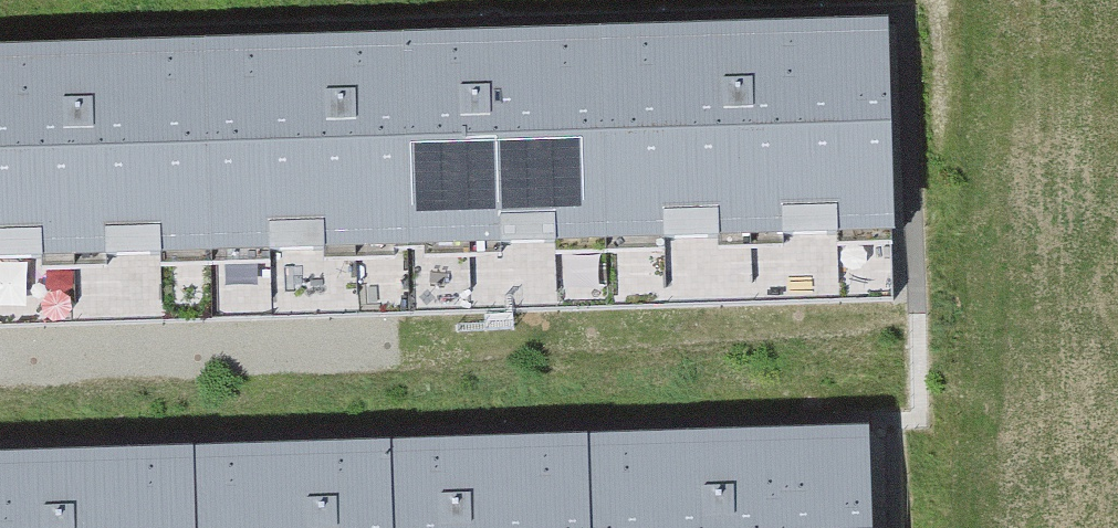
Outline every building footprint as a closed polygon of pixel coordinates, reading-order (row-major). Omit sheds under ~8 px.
[(837,236),(837,217),(893,215),(888,38),(604,47),(609,224),(663,222),(663,241),(718,239),(718,221),(782,219),(783,238),(837,236)] [(501,246),(555,244),(555,226),(609,224),(604,47),(406,53),(412,249),(428,248),(427,230),(500,227),(501,246)] [(396,230),(397,249),(412,249),(406,53),(209,59),(214,236),(269,234),(269,253),(324,251),(323,233),(396,230)] [(0,65),(0,261),(42,260),(41,241),(105,239),(106,258),(161,256),(160,238),(214,236),(209,59),(0,65)] [(893,215),(837,217),(837,236),(783,238),(782,219),(718,221),(718,239),(663,241),(663,222),(609,224),(555,226),(555,244),(501,246),(500,227),(427,230),(428,248),(412,249),(397,249),(396,230),(323,233),(324,251),(269,253),(269,234),(214,236),(160,238),(161,256),(106,258),(105,239),(41,241),(42,260),(0,261),(0,328),(896,301),(893,215)] [(869,445),(584,454),(587,527),(871,527),(869,445)] [(584,454),(387,460),(389,527),(587,527),(584,454)] [(387,460),(190,466),(192,527),(389,527),(387,460)] [(190,466),(0,471),(0,527),(192,527),(190,466)]
